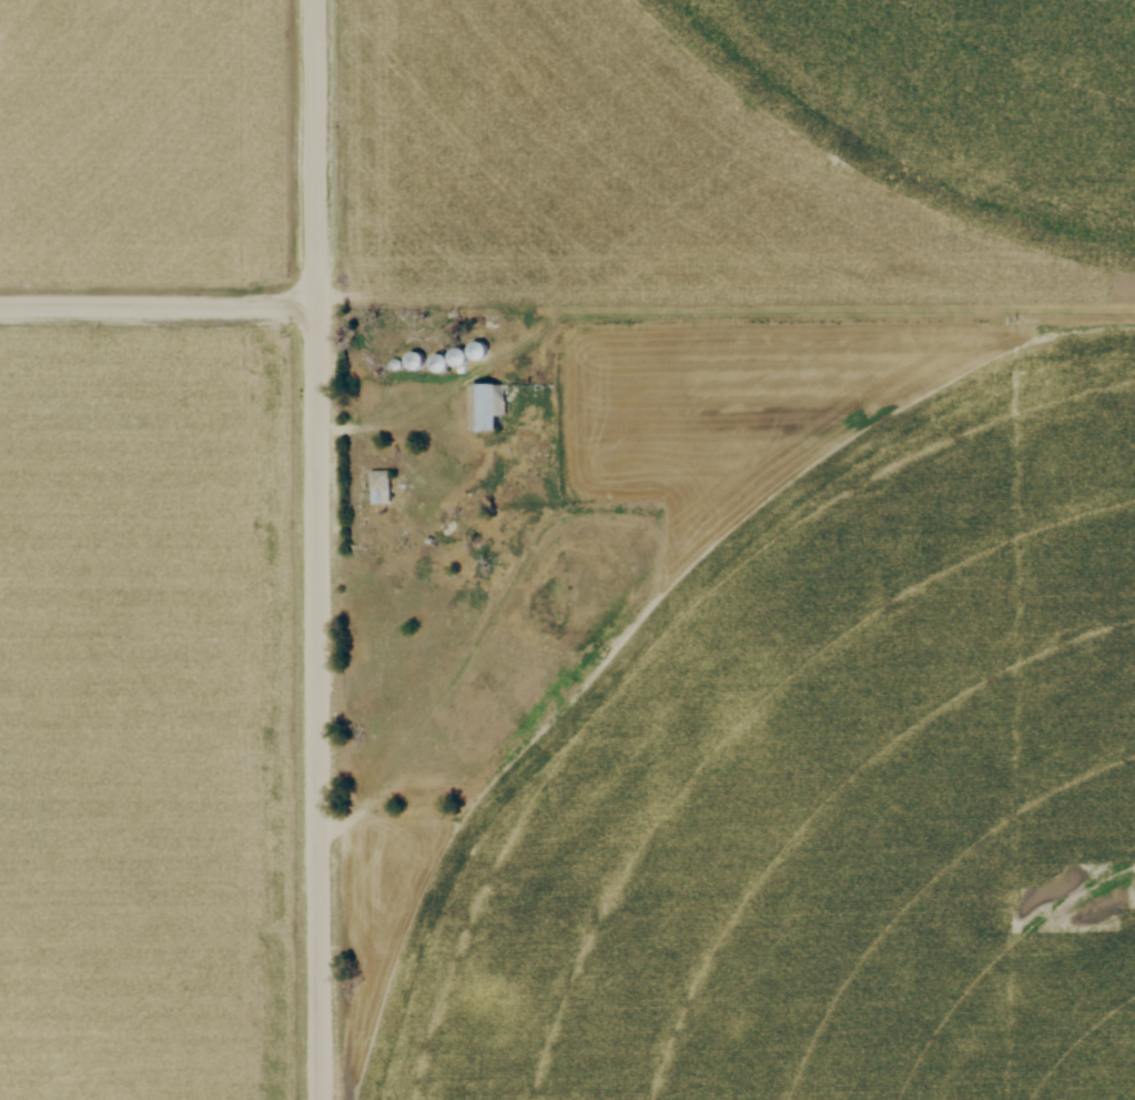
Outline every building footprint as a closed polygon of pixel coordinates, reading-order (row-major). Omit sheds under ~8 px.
[(475,355),(477,355),(480,355),(483,354),(485,353),(486,351),(486,349),(486,345),(485,343),(483,342),(480,341),(478,340),(476,341),(474,342),(472,344),(472,346),(470,349),(472,351),(473,353),(475,355)] [(453,362),(455,363),(457,363),(459,362),(462,361),(464,359),(464,356),(464,353),(463,351),(462,349),(458,347),(456,347),(454,347),(452,349),(449,351),(449,353),(448,355),(449,357),(450,361),(453,362)] [(411,365),(414,366),(416,365),(418,364),(420,362),(422,360),(422,357),(420,354),(419,352),(417,351),(414,350),(412,350),(409,351),(407,353),(406,355),(405,357),(405,360),(406,363),(408,364),(411,365)] [(435,366),(438,366),(440,365),(442,364),(444,362),(444,360),(444,356),(443,354),(440,353),(438,352),(436,352),(434,352),(432,353),(429,355),(428,357),(428,360),(429,363),(430,365),(433,366),(435,366)] [(394,366),(396,366),(397,366),(398,366),(399,365),(401,363),(401,362),(401,360),(399,359),(398,357),(397,357),(395,356),(394,357),(392,359),(392,360),(391,361),(391,363),(392,364),(393,366),(394,366)] [(469,382),(470,422),(494,422),(494,406),(501,405),(501,381),(469,382)] [(371,467),(371,487),(388,486),(388,467),(371,467)]
